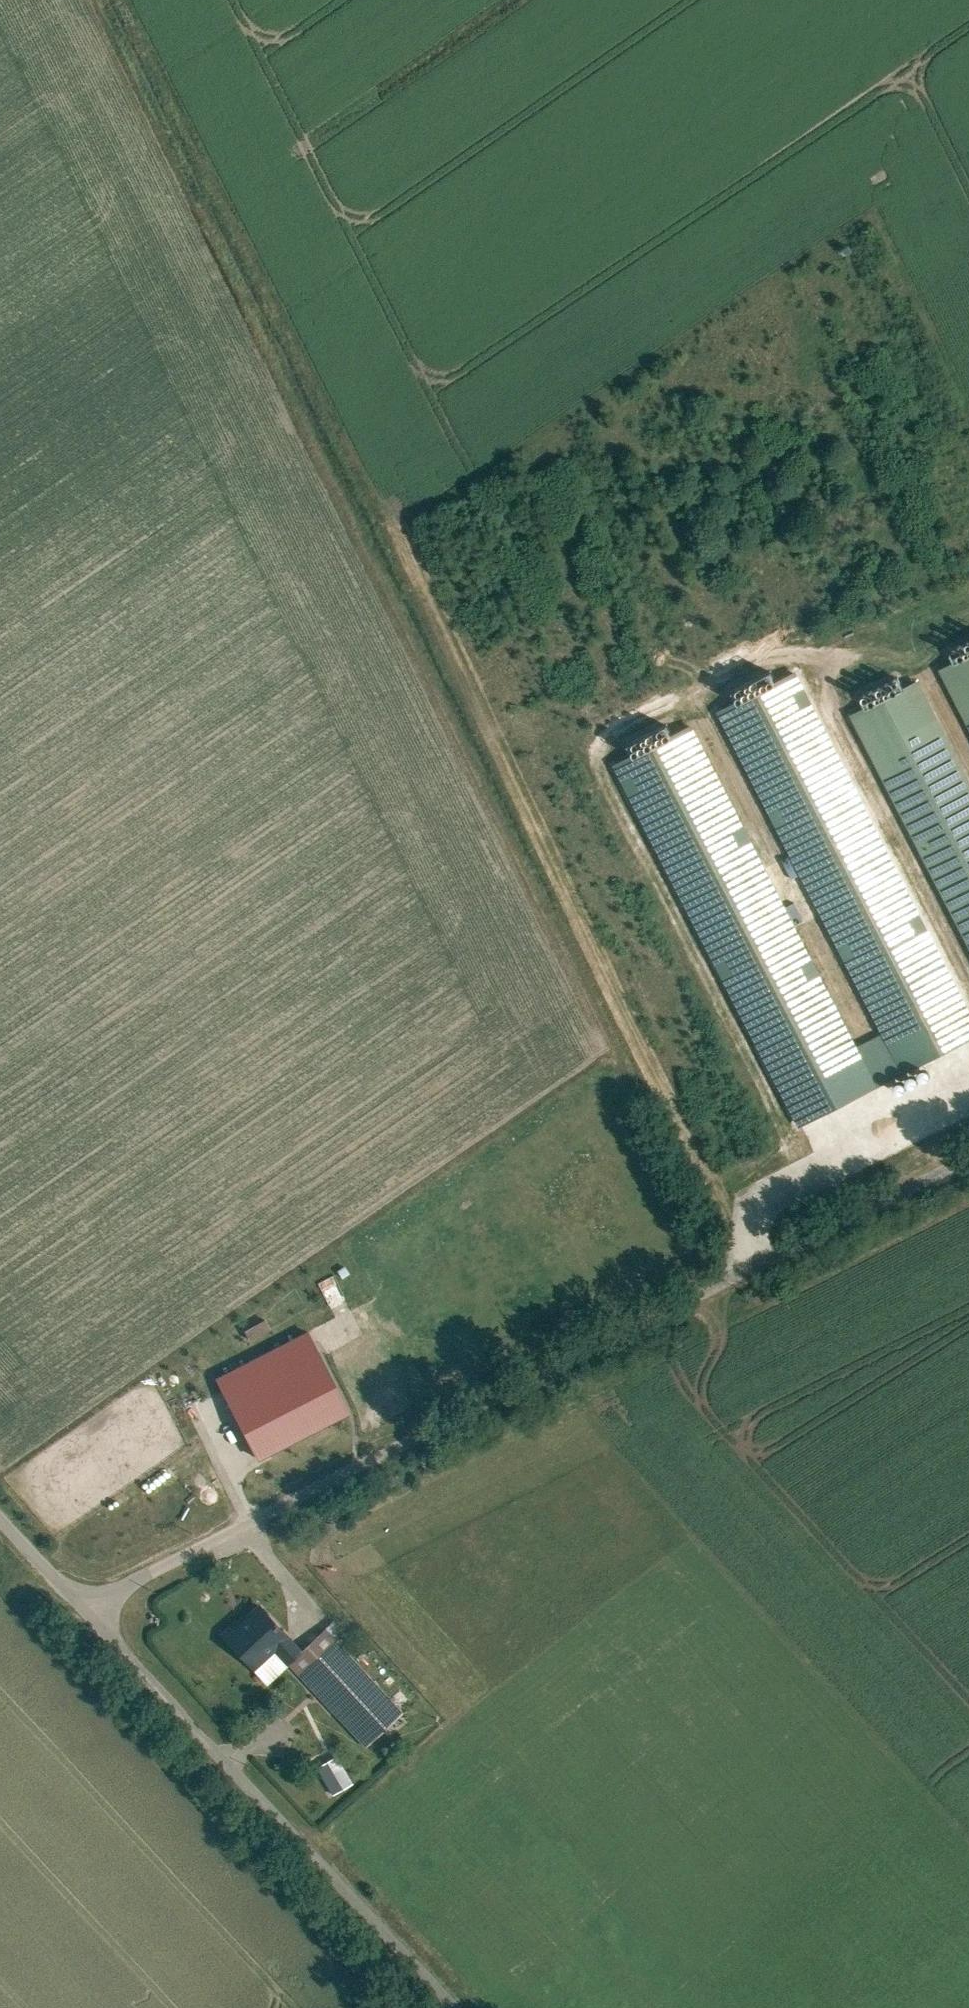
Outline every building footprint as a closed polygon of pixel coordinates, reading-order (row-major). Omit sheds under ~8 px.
[(935,669),(968,736),(968,652),(935,669)] [(797,1124),(968,1036),(968,1001),(797,666),(713,710),(879,1035),(855,1047),(690,725),(612,765),(797,1124)] [(968,949),(968,780),(919,681),(845,712),(968,949)] [(230,1402),(259,1458),(352,1410),(323,1354),(230,1402)] [(255,1634),(270,1649),(287,1633),(238,1585),(202,1622),(234,1654),(255,1634)] [(284,1668),(348,1734),(385,1698),(379,1692),(393,1679),(364,1648),(355,1656),(326,1626),(284,1668)] [(336,1753),(314,1765),(329,1795),(352,1783),(336,1753)]
